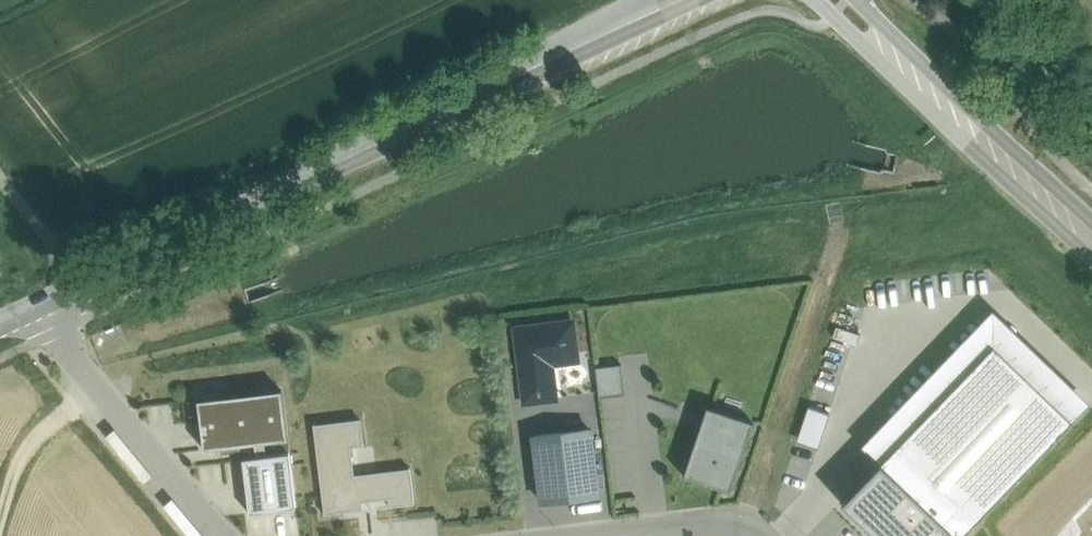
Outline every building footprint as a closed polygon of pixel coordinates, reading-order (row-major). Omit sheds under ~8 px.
[(1004,18),(996,29),(1009,30),(1004,18)] [(861,446),(880,464),(1012,327),(992,308),(861,446)] [(572,321),(516,328),(522,374),(552,370),(551,363),(577,360),(572,321)] [(1012,327),(880,464),(842,503),(877,535),(962,535),(1091,402),(1012,327)] [(599,397),(625,394),(622,364),(596,367),(599,397)] [(552,370),(522,374),(526,402),(556,398),(552,370)] [(282,389),(198,400),(204,449),(255,442),(256,457),(267,455),(265,441),(288,438),(282,389)] [(810,405),(800,432),(821,439),(831,413),(810,405)] [(699,430),(684,475),(730,491),(754,421),(708,406),(704,416),(699,430)] [(699,430),(704,416),(700,414),(695,428),(699,430)] [(314,424),(325,514),(337,513),(336,505),(389,498),(390,506),(415,503),(411,468),(355,475),(351,447),(364,445),(361,418),(314,424)] [(534,436),(542,501),(599,494),(590,429),(534,436)] [(256,457),(243,458),(250,513),(296,507),(290,453),(267,455),(256,457)]
